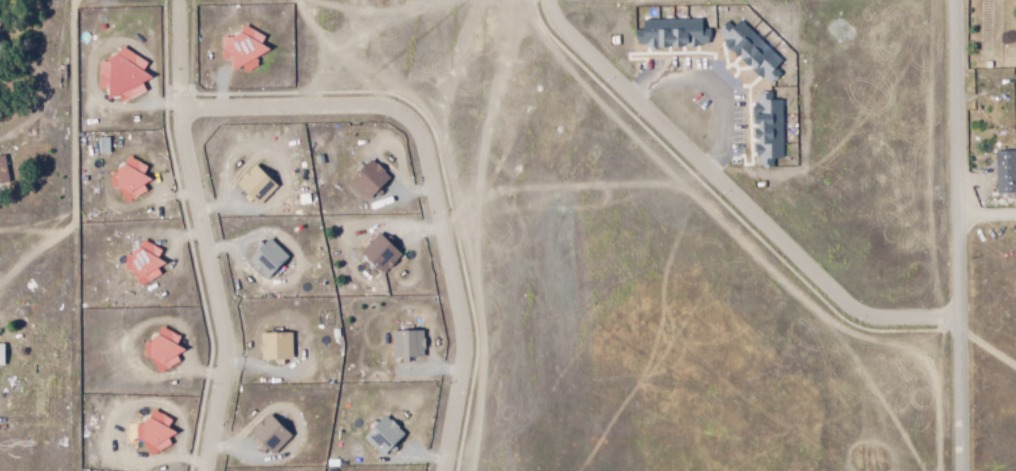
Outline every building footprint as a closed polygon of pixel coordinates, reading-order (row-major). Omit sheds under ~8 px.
[(737,17),(729,24),(723,18),(710,32),(718,39),(715,42),(729,56),(732,53),(737,58),(734,61),(740,67),(743,63),(765,85),(778,73),(773,68),(781,60),(737,17)] [(705,42),(705,30),(698,30),(697,19),(636,20),(636,30),(630,30),(630,46),(640,46),(640,50),(657,49),(657,45),(663,45),(664,48),(674,48),(674,44),(684,43),(684,46),(692,46),(691,42),(705,42)] [(272,48),(263,43),(266,37),(246,25),(242,32),(233,37),(225,37),(226,58),(235,57),(236,71),(243,66),(247,72),(259,64),(257,61),(260,60),(258,57),(272,48)] [(154,76),(143,69),(148,62),(124,47),(120,53),(108,59),(109,61),(100,61),(98,88),(111,89),(110,100),(119,95),(123,102),(147,91),(142,82),(154,76)] [(752,168),(768,167),(767,158),(779,158),(778,99),(767,100),(767,93),(752,93),(752,102),(749,104),(749,115),(746,117),(746,126),(751,126),(751,131),(746,131),(746,141),(751,141),(752,168)] [(110,136),(99,137),(99,153),(110,152),(110,136)] [(1012,151),(990,152),(992,194),(1014,193),(1012,151)] [(10,182),(5,156),(0,157),(0,184),(10,182)] [(153,179),(144,174),(148,166),(130,157),(126,164),(119,169),(119,172),(111,172),(111,186),(118,186),(127,201),(146,189),(143,185),(153,179)] [(373,159),(352,180),(373,199),(393,178),(373,159)] [(259,164),(239,185),(259,205),(280,183),(259,164)] [(383,231),(363,252),(383,272),(403,250),(383,231)] [(271,237),(250,258),(271,278),(291,257),(271,237)] [(168,262),(159,257),(163,250),(145,240),(141,248),(134,252),(134,255),(126,255),(126,269),(133,269),(142,284),(161,273),(158,268),(168,262)] [(187,350),(178,344),(182,337),(165,327),(160,335),(153,339),(153,342),(145,342),(146,356),(153,356),(162,371),(180,360),(178,355),(187,350)] [(396,331),(397,361),(425,360),(424,330),(396,331)] [(264,331),(264,360),(292,361),(292,331),(264,331)] [(179,432),(169,427),(174,419),(156,409),(152,417),(145,421),(145,424),(137,424),(137,438),(144,438),(153,453),(172,442),(169,438),(179,432)] [(271,414),(250,435),(270,455),(291,434),(271,414)] [(385,416),(364,437),(385,457),(405,436),(385,416)]
